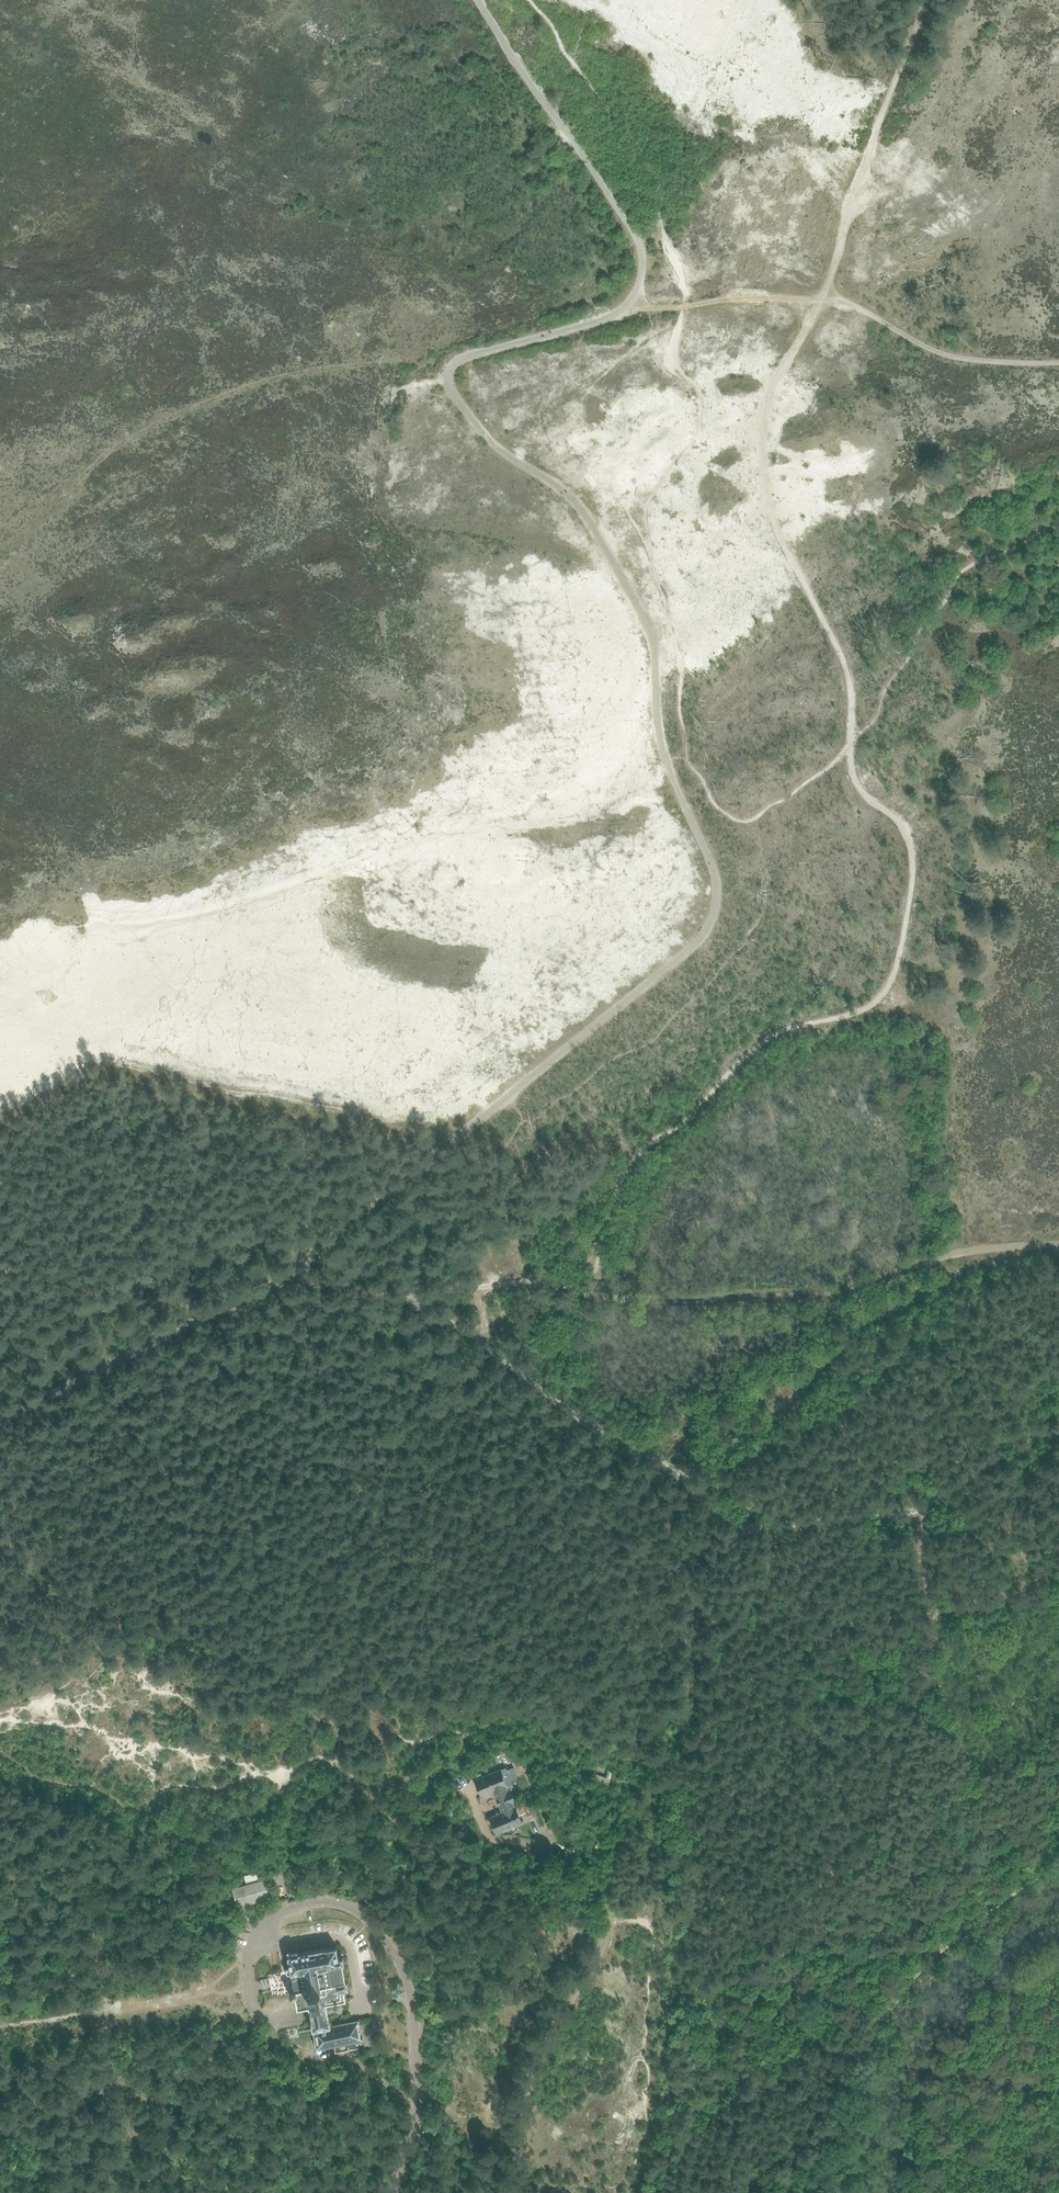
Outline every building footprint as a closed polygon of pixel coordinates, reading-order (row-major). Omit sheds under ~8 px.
[(591,1778),(608,1784),(610,1779),(606,1777),(608,1770),(596,1766),(591,1778)] [(522,1823),(519,1815),(525,1813),(526,1816),(535,1813),(530,1800),(521,1803),(522,1805),(514,1808),(512,1803),(519,1800),(512,1781),(518,1778),(513,1767),(507,1770),(506,1768),(475,1780),(480,1796),(493,1790),(502,1813),(489,1817),(496,1833),(522,1823)] [(232,1889),(232,1891),(225,1893),(228,1904),(235,1902),(237,1907),(269,1898),(265,1880),(232,1889)] [(309,2006),(311,2019),(316,2049),(334,2046),(335,2052),(357,2049),(355,2042),(362,2040),(359,2021),(330,2026),(326,2003),(346,1999),(344,1989),(348,1988),(347,1981),(346,1981),(343,1965),(344,1964),(343,1957),(339,1958),(336,1947),(325,1949),(325,1948),(297,1953),(297,1954),(288,1956),(294,1990),(291,1991),(291,1993),(291,1996),(293,1997),(296,1997),(297,2008),(309,2006)]
